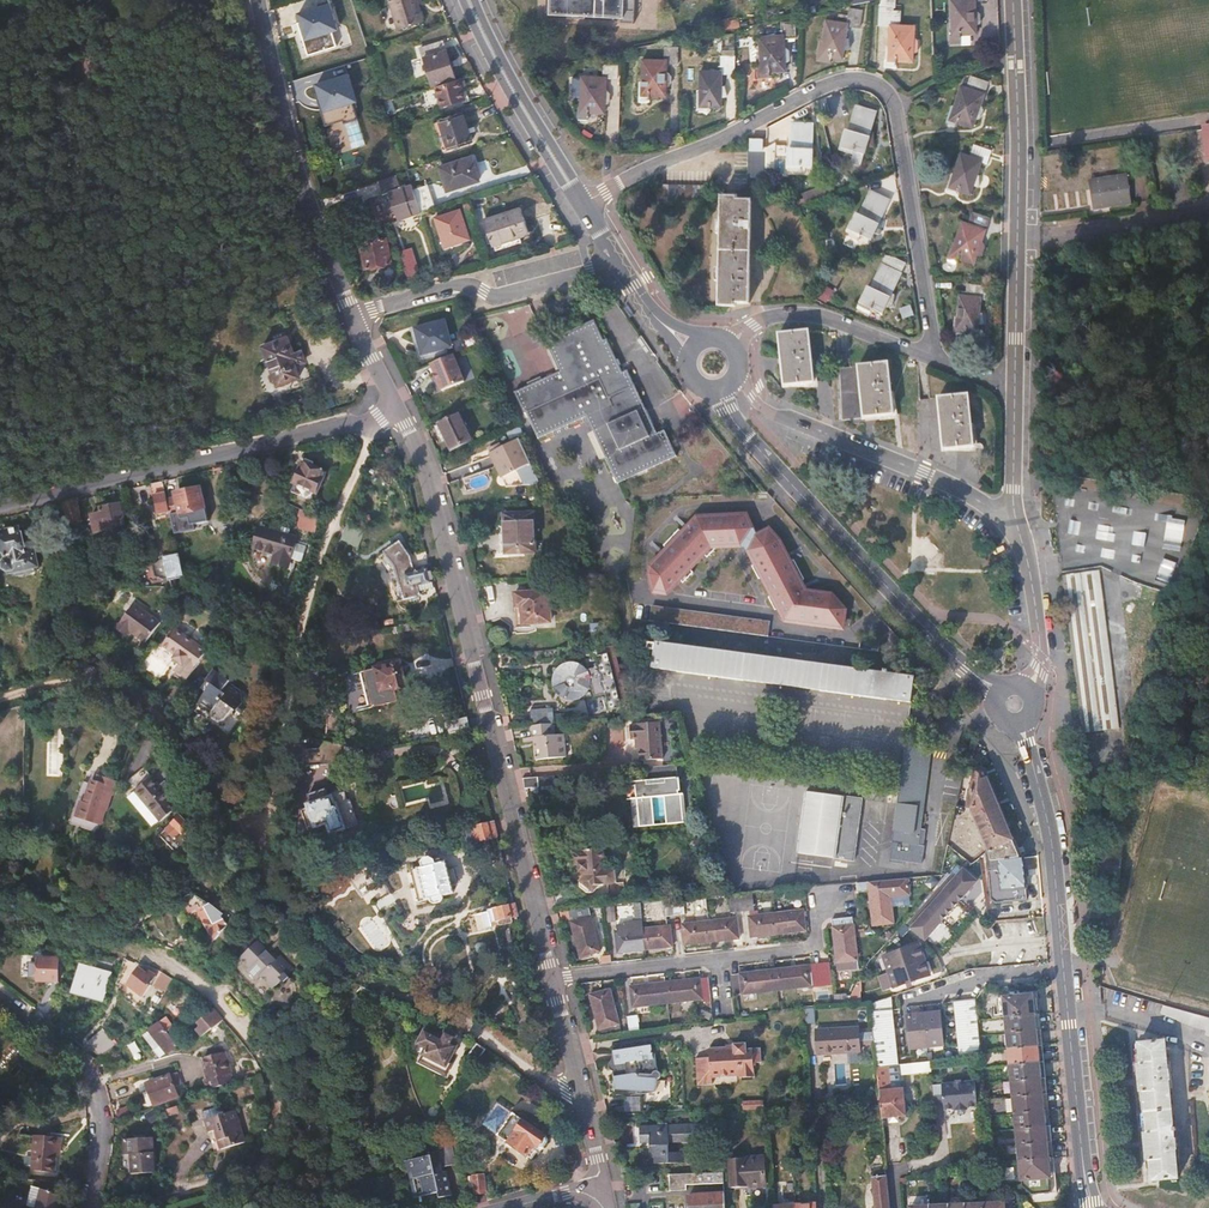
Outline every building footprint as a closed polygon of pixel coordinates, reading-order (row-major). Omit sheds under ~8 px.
[(396,30),(422,23),(417,5),(415,5),(413,0),(387,0),(396,30)] [(546,13),(567,14),(567,17),(582,17),(582,16),(618,18),(618,23),(632,24),(633,0),(547,0),(546,13)] [(894,0),(886,0),(880,1),(880,8),(894,8),(894,0)] [(975,34),(975,27),(981,24),(980,21),(974,21),(974,1),(987,1),(987,0),(969,0),(952,0),(953,22),(950,22),(950,35),(975,34)] [(894,8),(880,8),(880,26),(890,27),(890,47),(887,48),(886,60),(913,62),(913,54),(918,51),(918,49),(911,48),(912,28),(893,27),(894,8)] [(852,47),(845,46),(848,28),(861,29),(863,13),(850,11),(847,26),(828,23),(824,43),(822,43),(820,53),(832,56),(831,58),(842,59),(844,51),(851,52),(852,47)] [(786,58),(785,41),(797,40),(796,23),(783,24),(784,37),(761,39),(762,60),(760,61),(761,73),(786,71),(787,64),(791,61),(791,58),(786,58)] [(432,81),(433,85),(454,78),(442,41),(421,48),(432,81)] [(665,83),(666,65),(679,64),(679,49),(666,49),(666,62),(645,62),(644,83),(642,82),(641,96),(668,97),(668,89),(673,86),(673,83),(665,83)] [(724,58),(723,73),(703,72),(702,94),(700,93),(699,104),(702,104),(702,107),(722,107),(722,100),(729,98),(729,94),(722,94),(723,76),(736,76),(736,58),(724,58)] [(606,63),(605,78),(584,77),(583,99),(580,99),(580,113),(606,113),(607,107),(612,104),(612,100),(604,100),(605,81),(619,81),(620,64),(606,63)] [(348,75),(317,86),(326,111),(356,101),(348,75)] [(949,119),(958,121),(957,124),(972,129),(975,121),(980,120),(981,116),(977,116),(974,115),(981,95),(984,95),(988,84),(971,78),(967,89),(962,88),(955,108),(952,108),(949,119)] [(454,81),(434,87),(436,96),(425,99),(428,107),(439,104),(440,107),(464,100),(458,80),(454,81)] [(432,81),(382,97),(384,102),(400,97),(433,87),(433,85),(432,81)] [(403,108),(400,97),(384,102),(388,113),(403,108)] [(856,109),(848,135),(846,135),(843,145),(855,150),(854,152),(865,155),(867,149),(873,150),(873,144),(868,143),(876,114),(856,109)] [(463,113),(439,120),(448,149),(472,141),(463,113)] [(792,124),(791,150),(789,151),(789,164),(800,164),(800,168),(811,169),(812,159),(818,159),(818,155),(812,155),(812,125),(792,124)] [(388,135),(379,136),(380,146),(389,145),(388,135)] [(751,141),(750,153),(763,153),(763,141),(751,141)] [(949,185),(960,189),(959,192),(969,195),(972,187),(978,189),(980,185),(975,183),(982,163),(987,165),(992,153),(974,147),(970,159),(962,156),(955,176),(952,175),(949,185)] [(763,153),(750,153),(748,185),(765,186),(767,153),(763,153)] [(434,169),(441,193),(473,183),(465,160),(434,169)] [(400,188),(396,176),(379,182),(382,195),(380,195),(386,213),(394,211),(398,220),(421,214),(420,212),(413,189),(411,185),(400,188)] [(1091,211),(1101,210),(1100,205),(1107,204),(1107,209),(1130,206),(1126,178),(1088,183),(1091,211)] [(420,212),(436,207),(428,185),(413,189),(420,212)] [(805,205),(827,198),(823,186),(801,193),(805,205)] [(712,188),(662,187),(661,202),(712,203),(712,188)] [(871,193),(859,218),(857,217),(851,227),(862,233),(861,235),(871,240),(874,233),(879,236),(881,231),(877,228),(890,202),(871,193)] [(752,201),(738,201),(738,198),(722,198),(720,307),(735,307),(736,303),(750,303),(752,201)] [(485,219),(493,245),(516,238),(517,236),(529,232),(521,207),(485,219)] [(436,216),(445,245),(470,238),(462,209),(436,216)] [(960,259),(960,261),(974,266),(977,258),(982,258),(983,254),(976,252),(984,232),(986,233),(991,221),(973,215),(969,227),(963,225),(957,245),(954,243),(951,255),(960,259)] [(385,239),(360,245),(366,269),(392,263),(385,239)] [(414,248),(400,250),(404,274),(417,272),(414,248)] [(882,266),(869,292),(867,290),(862,301),(872,307),(871,310),(882,315),(885,307),(890,311),(893,305),(888,303),(902,276),(882,266)] [(827,304),(834,291),(823,285),(816,298),(827,304)] [(954,329),(966,330),(966,333),(975,335),(976,327),(984,327),(983,322),(979,321),(981,302),(987,303),(989,290),(967,286),(965,300),(961,299),(958,318),(956,318),(954,329)] [(903,319),(915,315),(911,304),(899,309),(903,319)] [(416,328),(422,355),(453,347),(446,320),(416,328)] [(625,374),(596,322),(550,342),(564,374),(517,394),(541,443),(590,420),(620,485),(680,461),(668,433),(658,436),(645,408),(631,373),(625,374)] [(810,331),(780,333),(784,385),(791,385),(813,382),(810,331)] [(272,378),(274,384),(279,387),(288,385),(288,383),(301,379),(297,366),(306,363),(302,351),(293,353),(288,338),(264,346),(274,376),(272,378)] [(454,354),(431,363),(442,390),(465,381),(454,354)] [(889,363),(860,366),(864,417),(893,415),(889,363)] [(969,395),(939,398),(943,449),(974,446),(969,395)] [(460,413),(435,425),(442,440),(447,438),(452,449),(473,439),(460,413)] [(490,453),(502,477),(517,469),(525,484),(541,483),(519,439),(509,444),(490,453)] [(300,469),(294,482),(316,492),(325,471),(318,468),(318,466),(311,463),(310,464),(302,461),(300,467),(300,469)] [(176,495),(176,496),(180,512),(181,518),(190,517),(192,514),(197,512),(197,509),(206,508),(202,489),(176,495)] [(167,498),(166,491),(154,494),(159,513),(170,511),(167,498)] [(167,498),(170,511),(171,514),(180,512),(176,496),(167,498)] [(78,500),(64,503),(69,525),(83,521),(78,500)] [(91,515),(95,533),(125,526),(121,503),(100,507),(101,512),(91,515)] [(209,519),(206,508),(197,509),(197,512),(192,514),(190,517),(181,518),(183,525),(194,523),(209,519)] [(534,513),(503,514),(504,526),(501,526),(502,554),(536,552),(534,513)] [(654,595),(668,596),(713,550),(744,549),(755,529),(749,513),(697,516),(650,565),(649,572),(654,595)] [(315,533),(319,518),(313,515),(306,528),(315,533)] [(1181,541),(1185,522),(1168,519),(1165,539),(1181,541)] [(195,528),(194,523),(183,525),(184,531),(195,528)] [(767,526),(755,529),(744,549),(784,623),(843,629),(846,609),(831,593),(806,589),(782,539),(767,526)] [(20,527),(0,532),(7,558),(3,561),(5,569),(8,571),(10,571),(11,573),(39,565),(33,543),(24,545),(20,527)] [(312,542),(259,527),(253,547),(275,554),(272,564),(287,567),(289,560),(306,565),(312,542)] [(431,569),(430,565),(414,568),(411,563),(408,558),(409,557),(399,542),(379,555),(390,571),(396,600),(419,595),(416,583),(418,582),(420,584),(434,581),(431,569)] [(85,562),(91,560),(89,550),(83,551),(85,562)] [(174,578),(176,587),(185,588),(187,586),(180,553),(165,557),(170,579),(174,578)] [(1163,560),(1159,573),(1169,576),(1174,564),(1163,560)] [(155,564),(159,579),(169,577),(165,562),(155,564)] [(1064,574),(1069,614),(1070,631),(1083,733),(1101,730),(1099,705),(1115,703),(1097,569),(1064,574)] [(550,593),(514,595),(515,625),(551,624),(550,593)] [(141,596),(125,620),(136,627),(139,622),(145,626),(144,629),(154,635),(167,614),(141,596)] [(770,638),(772,622),(654,606),(652,621),(770,638)] [(178,673),(188,680),(208,652),(176,630),(164,647),(178,657),(176,660),(183,666),(178,673)] [(912,704),(915,678),(658,643),(654,668),(787,686),(912,704)] [(586,685),(587,681),(588,680),(593,697),(605,694),(609,710),(621,707),(608,653),(596,656),(598,667),(586,670),(586,671),(584,671),(580,668),(577,666),(574,665),(569,664),(565,665),(562,666),(557,670),(555,674),(554,677),(553,681),(554,685),(556,690),(558,692),(562,695),(565,697),(569,698),(573,697),(576,696),(580,695),(583,692),(585,689),(586,685)] [(404,687),(399,663),(368,669),(375,705),(395,701),(392,689),(404,687)] [(217,664),(206,681),(213,686),(200,704),(215,714),(215,720),(221,724),(228,721),(239,705),(241,707),(248,699),(246,690),(232,680),(235,676),(217,664)] [(350,674),(352,689),(363,687),(361,673),(350,674)] [(51,706),(50,711),(63,710),(62,716),(66,716),(66,718),(70,718),(70,707),(66,702),(61,701),(54,702),(51,706)] [(1197,728),(1208,731),(1208,706),(1197,728)] [(532,711),(533,726),(553,724),(551,710),(532,711)] [(446,722),(449,735),(471,730),(467,717),(446,722)] [(641,761),(664,758),(659,720),(637,723),(637,725),(630,726),(632,740),(639,739),(641,761)] [(533,726),(532,726),(533,738),(536,738),(539,760),(567,756),(564,735),(556,736),(555,724),(553,724),(533,726)] [(332,742),(324,740),(325,746),(301,750),(303,767),(335,763),(332,742)] [(905,747),(890,863),(904,865),(904,862),(921,864),(924,846),(919,846),(931,750),(905,747)] [(676,768),(664,769),(664,776),(667,775),(667,778),(676,777),(676,768)] [(163,791),(159,785),(145,769),(127,783),(160,822),(176,809),(169,802),(170,800),(163,791)] [(664,776),(664,769),(650,771),(651,780),(629,782),(629,787),(635,787),(638,821),(654,820),(652,803),(666,802),(668,824),(686,823),(683,794),(678,794),(678,792),(680,790),(679,777),(676,777),(667,778),(667,775),(664,776)] [(966,809),(956,807),(948,844),(973,865),(980,860),(987,855),(987,863),(1025,859),(1017,840),(1015,841),(983,769),(975,771),(966,809)] [(104,812),(107,812),(113,796),(118,783),(117,783),(99,776),(95,784),(92,782),(91,785),(87,784),(85,788),(82,787),(67,825),(88,833),(93,821),(100,824),(104,812)] [(163,782),(159,785),(163,791),(168,787),(163,782)] [(307,807),(299,809),(305,828),(313,825),(314,828),(327,823),(330,832),(357,823),(348,797),(346,799),(343,791),(336,794),(335,790),(326,792),(324,787),(306,794),(309,803),(306,804),(307,807)] [(556,789),(540,790),(542,813),(558,811),(556,789)] [(863,800),(806,794),(798,855),(856,861),(863,800)] [(179,816),(165,829),(181,847),(195,833),(179,816)] [(497,836),(493,820),(473,826),(471,827),(475,842),(497,836)] [(399,836),(404,835),(419,832),(418,824),(397,828),(399,836)] [(399,836),(395,837),(397,843),(405,841),(404,835),(399,836)] [(700,847),(700,845),(700,844),(700,842),(698,840),(697,839),(694,838),(692,839),(690,840),(688,842),(688,845),(688,847),(690,849),(692,850),(694,851),(696,850),(698,849),(700,847)] [(973,865),(948,844),(943,870),(942,873),(945,875),(948,871),(953,876),(908,925),(925,940),(977,882),(966,872),(973,865)] [(605,849),(574,853),(576,866),(581,866),(581,873),(587,873),(587,879),(583,883),(584,890),(590,895),(598,894),(602,888),(619,886),(618,872),(614,870),(607,870),(605,849)] [(1118,854),(1097,853),(1097,880),(1118,881),(1118,854)] [(421,865),(417,866),(424,898),(429,897),(430,900),(431,900),(434,903),(441,901),(442,896),(441,894),(452,891),(450,884),(447,868),(444,859),(439,860),(439,857),(432,859),(431,857),(427,855),(422,856),(421,860),(421,865)] [(1027,900),(1025,859),(987,863),(987,873),(990,873),(991,900),(996,904),(1027,900)] [(362,861),(346,874),(350,880),(366,867),(362,861)] [(424,898),(417,866),(411,868),(418,899),(424,898)] [(454,866),(447,868),(450,884),(457,881),(454,866)] [(375,869),(370,872),(369,875),(372,883),(377,883),(381,880),(375,869)] [(887,881),(858,885),(859,892),(867,891),(869,893),(872,924),(872,926),(893,924),(891,921),(888,891),(889,890),(889,888),(888,888),(887,881)] [(803,888),(783,890),(783,900),(804,898),(803,888)] [(381,908),(393,900),(389,894),(377,901),(381,908)] [(752,911),(751,897),(730,897),(730,912),(752,911)] [(218,900),(213,907),(223,914),(228,907),(218,900)] [(217,934),(218,936),(239,911),(230,905),(228,907),(223,914),(213,907),(204,901),(199,904),(202,908),(198,912),(213,936),(217,934)] [(682,901),(673,902),(674,916),(683,915),(682,901)] [(674,916),(673,902),(663,902),(664,916),(674,916)] [(494,920),(516,914),(513,903),(491,908),(494,920)] [(615,907),(605,908),(605,923),(616,923),(615,907)] [(573,921),(587,917),(585,909),(570,911),(573,921)] [(799,911),(775,914),(777,933),(801,930),(804,931),(802,910),(801,910),(799,911)] [(483,928),(490,926),(486,911),(480,913),(483,928)] [(777,933),(775,914),(749,917),(751,937),(752,936),(777,933)] [(590,916),(587,917),(573,921),(571,921),(579,952),(579,955),(599,950),(597,948),(590,916)] [(121,934),(134,936),(137,919),(124,917),(121,934)] [(854,957),(849,918),(849,917),(832,919),(832,920),(837,960),(835,962),(857,960),(854,957)] [(709,922),(711,941),(734,938),(737,939),(739,938),(737,918),(735,918),(734,919),(709,922)] [(686,944),(711,941),(709,922),(685,924),(682,924),(684,946),(686,944)] [(666,927),(643,929),(645,949),(668,946),(672,947),(670,925),(666,927)] [(645,949),(643,929),(618,932),(615,931),(618,952),(621,951),(645,949)] [(241,955),(250,964),(267,947),(258,939),(241,955)] [(250,964),(248,966),(259,977),(262,974),(275,986),(282,979),(285,982),(291,975),(289,972),(294,967),(271,944),(267,947),(250,964)] [(881,954),(889,987),(926,977),(918,945),(881,954)] [(39,982),(59,982),(59,959),(39,958),(39,963),(33,963),(33,969),(33,977),(39,977),(39,982)] [(774,970),(776,990),(820,984),(822,985),(820,964),(818,965),(774,970)] [(74,991),(104,999),(111,973),(81,965),(74,991)] [(731,976),(733,996),(776,990),(774,970),(731,976)] [(141,971),(130,987),(143,995),(156,976),(149,972),(147,975),(141,971)] [(168,989),(171,982),(161,976),(158,983),(168,989)] [(632,987),(630,986),(632,1007),(635,1006),(696,1000),(702,1000),(700,979),(699,979),(697,980),(632,987)] [(598,1029),(599,1030),(620,1025),(619,1023),(618,1023),(610,992),(611,990),(611,989),(589,994),(590,996),(591,996),(599,1026),(598,1029)] [(834,990),(836,1003),(844,1001),(842,990),(834,990)] [(153,1001),(159,1004),(163,998),(156,994),(153,1001)] [(168,996),(160,1005),(163,1008),(170,998),(168,996)] [(1004,999),(1006,1018),(1040,1014),(1038,996),(1004,999)] [(891,1066),(883,997),(870,1002),(870,1003),(877,1067),(891,1066)] [(981,1056),(977,999),(956,1001),(961,1059),(981,1056)] [(56,1002),(45,1016),(52,1022),(64,1008),(56,1002)] [(734,1007),(736,1015),(754,1013),(753,1005),(734,1007)] [(1164,1006),(1162,1015),(1193,1026),(1208,1031),(1208,1035),(1208,1019),(1164,1006)] [(207,1020),(212,1026),(223,1018),(214,1008),(199,1022),(201,1023),(202,1024),(207,1020)] [(701,1011),(698,1016),(708,1019),(710,1014),(701,1011)] [(935,1013),(902,1017),(906,1050),(938,1046),(935,1013)] [(201,1023),(199,1022),(191,1014),(182,1023),(192,1031),(201,1023)] [(1040,1014),(1006,1018),(1007,1034),(1041,1031),(1040,1014)] [(166,1016),(150,1028),(160,1043),(166,1051),(175,1044),(175,1042),(181,1038),(174,1030),(169,1033),(167,1030),(173,1025),(166,1016)] [(627,1018),(629,1032),(636,1030),(635,1017),(627,1018)] [(199,1029),(205,1035),(212,1026),(207,1020),(202,1024),(200,1026),(199,1029)] [(993,1021),(981,1020),(979,1031),(992,1032),(993,1021)] [(599,1030),(601,1037),(621,1032),(620,1025),(599,1030)] [(859,1027),(816,1029),(817,1052),(860,1050),(859,1027)] [(160,1043),(150,1028),(142,1034),(153,1048),(160,1043)] [(1041,1031),(1007,1034),(1008,1051),(1043,1047),(1041,1031)] [(434,1035),(423,1055),(445,1066),(455,1047),(434,1035)] [(761,1063),(759,1049),(745,1049),(744,1042),(733,1043),(733,1046),(708,1048),(709,1057),(694,1058),(696,1085),(710,1084),(710,1078),(739,1076),(740,1078),(753,1077),(752,1063),(761,1063)] [(1162,1181),(1179,1179),(1170,1079),(1167,1042),(1148,1044),(1137,1045),(1149,1182),(1162,1181)] [(485,1050),(477,1043),(467,1057),(476,1063),(485,1050)] [(651,1045),(612,1049),(612,1051),(610,1052),(611,1056),(609,1058),(608,1064),(609,1069),(613,1071),(614,1074),(611,1076),(615,1094),(656,1092),(656,1080),(657,1079),(660,1077),(660,1073),(659,1072),(658,1070),(657,1070),(655,1070),(653,1053),(651,1053),(651,1045)] [(113,1047),(103,1055),(110,1064),(121,1056),(113,1047)] [(1043,1047),(1008,1051),(1010,1065),(1044,1062),(1043,1047)] [(220,1071),(221,1074),(225,1072),(217,1053),(197,1061),(199,1068),(197,1069),(203,1086),(207,1086),(208,1089),(217,1086),(211,1071),(215,1069),(217,1072),(220,1071)] [(1044,1062),(1010,1065),(1011,1082),(1046,1079),(1044,1062)] [(901,1065),(891,1066),(893,1089),(903,1088),(901,1065)] [(891,1066),(877,1067),(879,1091),(893,1089),(891,1066)] [(226,1082),(221,1074),(220,1071),(217,1072),(215,1069),(211,1071),(217,1086),(226,1082)] [(171,1075),(147,1084),(155,1105),(178,1096),(171,1075)] [(1046,1079),(1011,1082),(1013,1098),(1047,1094),(1046,1079)] [(973,1082),(931,1085),(933,1103),(941,1102),(941,1109),(952,1108),(952,1110),(965,1109),(965,1107),(975,1106),(973,1082)] [(879,1091),(881,1107),(882,1117),(889,1116),(889,1122),(898,1121),(897,1116),(906,1115),(903,1088),(893,1089),(879,1091)] [(1047,1094),(1013,1098),(1014,1113),(1048,1110),(1047,1094)] [(742,1100),(742,1110),(764,1109),(764,1099),(742,1100)] [(513,1111),(501,1102),(485,1122),(498,1132),(513,1111)] [(26,1107),(23,1110),(22,1113),(23,1116),(27,1116),(31,1114),(32,1111),(30,1107),(26,1107)] [(213,1130),(218,1148),(243,1141),(234,1110),(202,1119),(206,1132),(213,1130)] [(1048,1110),(1014,1113),(1015,1129),(1050,1126),(1048,1110)] [(546,1135),(513,1111),(498,1132),(527,1155),(535,1143),(538,1146),(539,1144),(542,1145),(546,1140),(545,1137),(546,1135)] [(634,1127),(635,1146),(650,1145),(652,1163),(682,1161),(682,1151),(669,1152),(669,1141),(694,1140),(694,1148),(707,1148),(706,1124),(634,1127)] [(1050,1126),(1015,1129),(1017,1145),(1051,1142),(1050,1126)] [(212,1150),(218,1148),(213,1130),(206,1132),(212,1150)] [(55,1146),(59,1147),(60,1138),(33,1134),(29,1169),(52,1171),(54,1155),(55,1146)] [(154,1138),(125,1140),(127,1174),(156,1173),(154,1138)] [(1051,1142),(1017,1145),(1018,1161),(1053,1158),(1051,1142)] [(454,1144),(440,1147),(441,1150),(427,1152),(428,1157),(410,1159),(417,1196),(440,1192),(441,1195),(454,1193),(451,1169),(444,1170),(443,1166),(457,1164),(454,1144)] [(731,1158),(732,1186),(767,1185),(765,1156),(731,1158)] [(1053,1158),(1018,1161),(1020,1180),(1054,1178),(1053,1158)] [(885,1167),(873,1168),(876,1207),(889,1207),(885,1167)] [(661,1199),(662,1198),(662,1197),(664,1196),(667,1194),(671,1193),(687,1191),(687,1185),(719,1183),(720,1189),(724,1189),(723,1171),(669,1175),(670,1183),(664,1184),(658,1187),(654,1193),(652,1199),(652,1207),(661,1207),(661,1199)] [(466,1178),(469,1196),(486,1192),(483,1175),(466,1178)] [(1054,1178),(1020,1180),(1020,1185),(1032,1195),(1056,1193),(1054,1178)] [(26,1207),(29,1207),(59,1207),(63,1196),(32,1187),(26,1207)] [(725,1193),(693,1195),(693,1198),(689,1198),(690,1207),(725,1207),(725,1193)]
